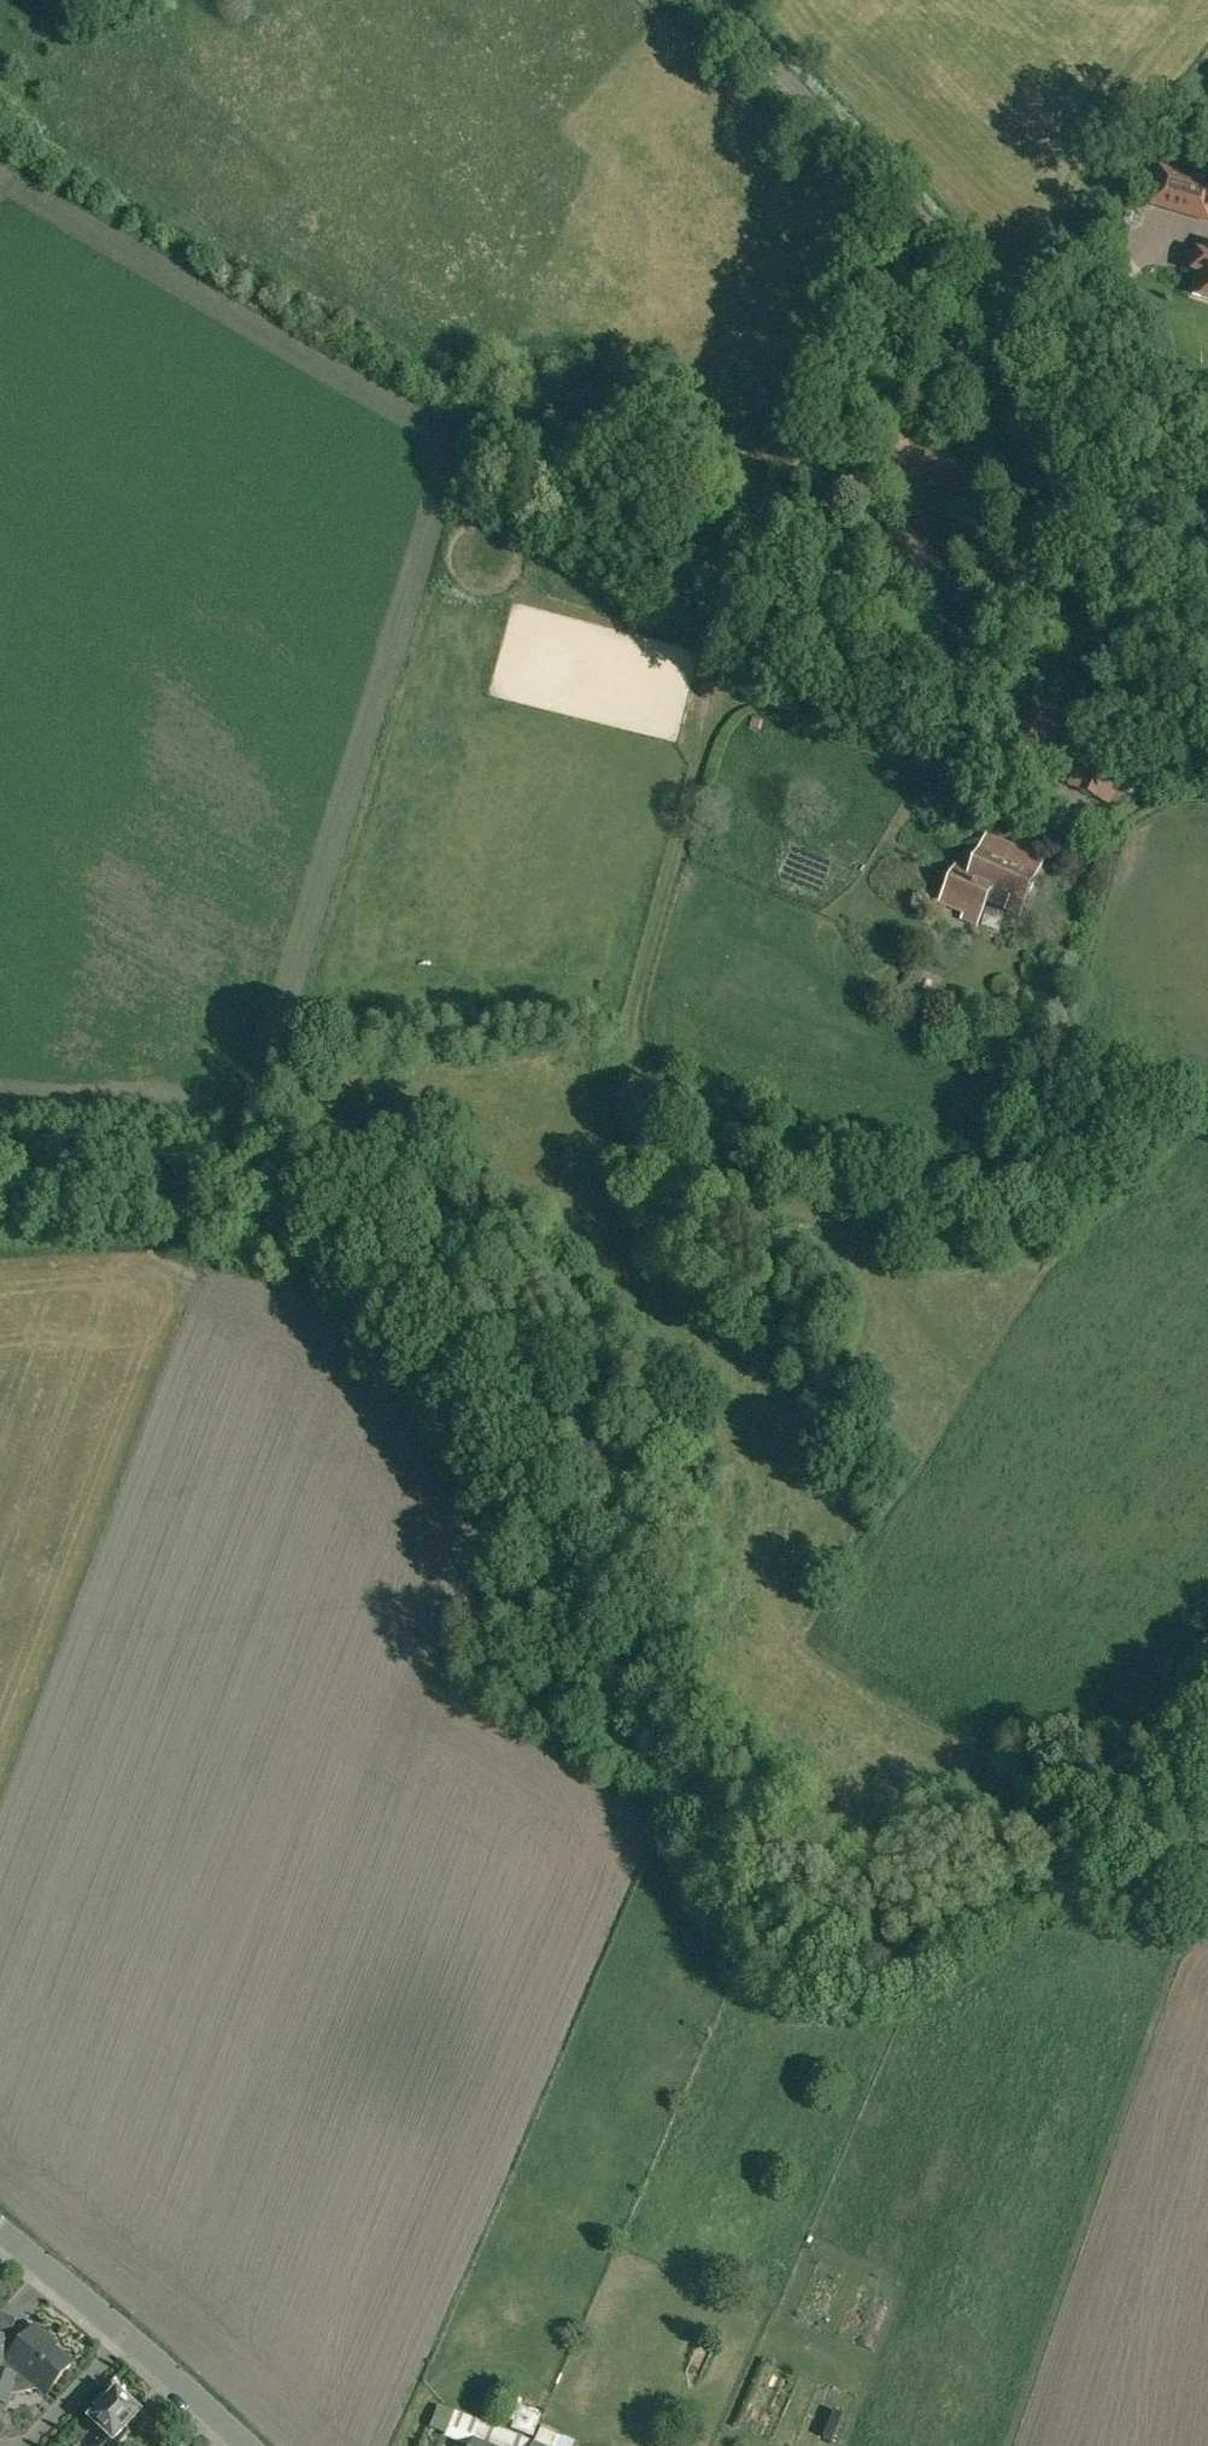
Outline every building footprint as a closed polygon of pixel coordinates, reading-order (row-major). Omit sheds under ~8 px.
[(1148,202),(1207,220),(1207,184),(1197,181),(1199,177),(1159,165),(1148,202)] [(1207,246),(1204,256),(1199,255),(1194,272),(1199,273),(1192,295),(1207,299),(1207,246)] [(1035,768),(1058,728),(1023,708),(1000,748),(1035,768)] [(1098,798),(1112,767),(1094,759),(1080,789),(1098,798)] [(1130,794),(1134,786),(1123,781),(1120,788),(1130,794)] [(975,925),(986,901),(1019,915),(1043,860),(986,835),(970,872),(955,866),(939,903),(963,914),(960,919),(975,925)] [(72,2365),(53,2349),(56,2346),(49,2340),(35,2329),(21,2346),(0,2338),(0,2401),(7,2404),(10,2397),(38,2390),(45,2396),(72,2365)] [(511,2387),(503,2415),(540,2426),(546,2407),(528,2402),(531,2392),(511,2387)] [(114,2395),(91,2420),(107,2435),(96,2445),(120,2445),(131,2434),(126,2430),(141,2414),(131,2404),(131,2399),(125,2393),(120,2394),(118,2392),(114,2395)] [(529,2439),(441,2405),(438,2415),(453,2421),(448,2434),(473,2444),(473,2445),(526,2445),(529,2439)] [(559,2432),(542,2425),(535,2442),(533,2441),(531,2445),(553,2445),(559,2432)]
